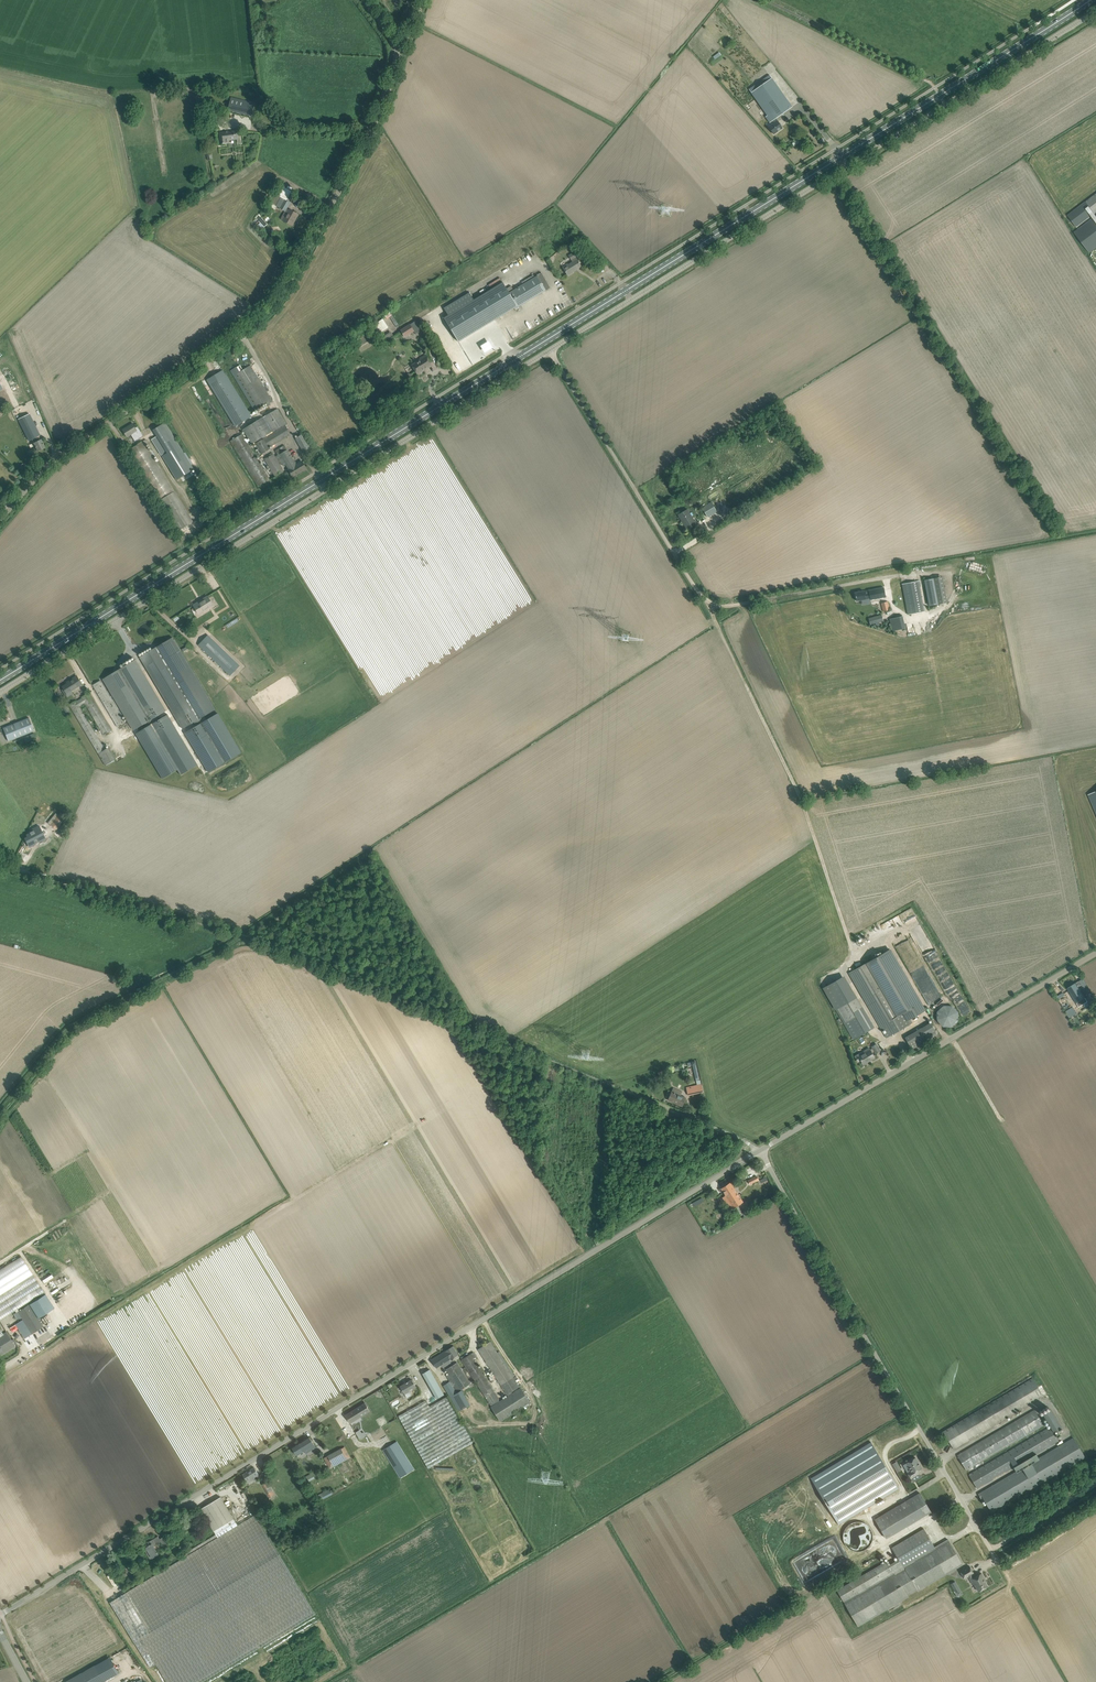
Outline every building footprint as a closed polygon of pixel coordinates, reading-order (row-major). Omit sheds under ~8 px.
[(770,75),(749,89),(768,116),(766,117),(770,123),(773,120),(776,118),(792,107),(770,75)] [(228,110),(252,116),(255,103),(231,97),(228,110)] [(783,128),(776,118),(773,120),(775,123),(769,127),(774,134),(783,128)] [(238,130),(220,132),(221,144),(229,143),(229,140),(237,139),(239,139),(238,135),(238,130)] [(277,195),(280,197),(275,205),(276,206),(286,211),(291,202),(283,198),(287,191),(280,188),(277,195)] [(1068,215),(1076,227),(1095,212),(1095,194),(1068,215)] [(299,215),(294,212),(290,210),(284,221),(292,225),(295,219),(296,219),(299,215)] [(1074,232),(1089,253),(1095,248),(1095,216),(1074,232)] [(261,217),(257,220),(264,227),(267,224),(261,217)] [(581,236),(570,243),(572,247),(583,239),(581,236)] [(578,256),(575,252),(569,255),(573,262),(568,265),(568,264),(563,267),(568,275),(573,272),(573,271),(578,268),(579,268),(581,266),(576,257),(578,256)] [(470,293),(444,308),(449,316),(445,318),(456,337),(459,342),(517,306),(518,307),(546,290),(546,291),(551,288),(542,273),(540,274),(537,275),(537,276),(514,290),(511,286),(507,288),(503,283),(474,300),(470,293)] [(374,325),(380,333),(389,327),(383,319),(374,325)] [(416,320),(410,324),(414,331),(416,334),(423,330),(416,320)] [(410,324),(400,330),(405,337),(414,331),(410,324)] [(432,365),(429,360),(426,355),(420,359),(421,360),(413,365),(418,374),(432,365)] [(236,367),(230,370),(254,410),(257,408),(266,402),(269,406),(271,405),(270,403),(273,401),(251,365),(239,372),(236,367)] [(248,411),(223,370),(207,380),(232,421),(235,426),(251,417),(248,411)] [(243,434),(231,441),(259,486),(264,483),(267,482),(270,480),(267,475),(259,462),(259,460),(257,457),(252,449),(251,447),(255,445),(256,444),(262,454),(271,449),(270,447),(289,435),(290,432),(287,427),(286,425),(287,425),(288,424),(278,408),(275,410),(264,416),(243,429),(252,444),(250,446),(243,434)] [(29,413),(18,419),(29,440),(32,439),(38,451),(45,447),(41,439),(38,441),(36,437),(40,435),(37,430),(29,413)] [(290,416),(297,428),(299,427),(293,415),(290,416)] [(772,424),(778,431),(785,425),(779,418),(772,424)] [(166,422),(154,430),(168,453),(163,456),(177,480),(195,470),(166,422)] [(768,429),(763,422),(756,428),(761,434),(768,429)] [(133,424),(123,430),(127,437),(131,434),(135,441),(144,436),(138,426),(136,428),(133,424)] [(295,437),(307,457),(313,453),(302,433),(295,437)] [(276,476),(284,471),(280,465),(282,463),(284,466),(286,465),(289,469),(289,470),(293,477),(307,468),(302,461),(296,464),(285,445),(275,451),(278,455),(275,456),(273,453),(267,456),(268,458),(265,459),(276,476)] [(193,522),(175,491),(160,501),(178,531),(193,522)] [(704,503),(712,517),(729,508),(721,494),(704,503)] [(679,515),(680,515),(684,521),(683,522),(688,529),(696,524),(687,510),(684,512),(679,515)] [(924,580),(929,606),(938,604),(934,578),(924,580)] [(902,584),(908,614),(924,611),(919,583),(920,583),(920,581),(902,584)] [(886,597),(885,593),(884,587),(869,590),(869,591),(864,591),(855,593),(857,601),(866,599),(865,596),(870,595),(871,600),(886,597)] [(213,605),(211,601),(208,596),(202,600),(202,601),(194,605),(199,613),(213,605)] [(881,603),(884,612),(890,610),(888,601),(881,603)] [(869,618),(871,624),(884,621),(882,614),(869,618)] [(890,619),(892,631),(906,628),(903,616),(890,619)] [(173,637),(140,657),(183,729),(194,722),(204,716),(215,709),(173,637)] [(212,638),(202,648),(230,676),(240,666),(212,638)] [(135,660),(103,679),(134,730),(137,728),(158,715),(166,711),(135,660)] [(82,684),(80,680),(77,676),(69,681),(70,682),(63,686),(64,688),(62,690),(67,697),(73,694),(71,691),(82,684)] [(93,685),(118,727),(125,722),(101,680),(93,685)] [(89,693),(82,697),(82,698),(85,703),(104,735),(112,730),(89,693)] [(82,698),(77,701),(80,707),(85,703),(82,698)] [(99,754),(105,749),(80,707),(77,701),(76,700),(69,704),(99,754)] [(197,726),(185,733),(209,772),(241,753),(218,713),(207,720),(204,716),(194,722),(197,726)] [(140,732),(136,734),(163,778),(178,769),(181,775),(197,765),(168,715),(161,720),(158,715),(137,728),(140,732)] [(28,718),(2,728),(8,741),(34,731),(28,718)] [(48,822),(56,829),(66,817),(68,814),(67,812),(62,811),(56,818),(53,816),(48,822)] [(43,834),(39,826),(30,830),(31,832),(28,834),(29,836),(25,838),(27,842),(43,834)] [(63,835),(55,831),(51,840),(54,842),(51,848),(57,851),(63,839),(62,838),(63,835)] [(883,924),(885,930),(897,925),(894,919),(883,924)] [(849,973),(887,1037),(912,1022),(910,1019),(926,1010),(891,949),(872,959),(849,973)] [(874,1027),(862,1005),(857,997),(844,975),(824,987),(836,1009),(854,1039),(874,1027)] [(1079,986),(1082,985),(1079,981),(1076,983),(1067,988),(1079,1007),(1088,1001),(1079,986)] [(940,1009),(938,1012),(937,1014),(937,1017),(938,1020),(940,1023),(942,1025),(945,1026),(948,1026),(951,1026),(953,1025),(955,1023),(957,1020),(958,1018),(958,1015),(957,1012),(956,1009),(953,1007),(951,1006),(948,1006),(945,1006),(942,1007),(940,1009)] [(1074,1015),(1072,1012),(1075,1010),(1072,1007),(1066,1011),(1070,1017),(1074,1015)] [(905,1037),(912,1049),(918,1045),(912,1034),(905,1037)] [(876,1053),(880,1051),(877,1044),(872,1046),(873,1048),(870,1049),(869,1048),(855,1056),(858,1061),(861,1060),(863,1064),(864,1064),(863,1063),(870,1059),(870,1060),(875,1057),(872,1052),(875,1051),(876,1053)] [(687,1088),(688,1095),(703,1092),(701,1085),(687,1088)] [(668,1100),(682,1106),(686,1098),(680,1095),(682,1091),(674,1088),(668,1100)] [(748,1180),(750,1184),(759,1180),(757,1175),(748,1180)] [(729,1189),(730,1188),(732,1191),(730,1193),(732,1196),(732,1198),(730,1199),(732,1201),(732,1200),(734,1203),(733,1203),(735,1206),(736,1205),(737,1206),(738,1205),(743,1202),(731,1182),(727,1185),(729,1189)] [(721,1188),(726,1195),(723,1197),(730,1210),(735,1207),(738,1212),(741,1210),(738,1205),(737,1206),(736,1205),(735,1206),(733,1203),(734,1203),(732,1200),(732,1201),(730,1199),(732,1198),(732,1196),(730,1193),(732,1191),(730,1188),(729,1189),(727,1185),(721,1188)] [(730,1221),(732,1224),(742,1218),(740,1215),(730,1221)] [(0,1270),(0,1320),(44,1292),(21,1256),(0,1270)] [(60,1286),(52,1292),(53,1294),(62,1289),(60,1286)] [(43,1326),(38,1318),(54,1308),(45,1294),(18,1311),(32,1334),(43,1326)] [(14,1339),(12,1340),(6,1331),(0,1335),(0,1353),(3,1351),(4,1353),(15,1346),(14,1344),(16,1342),(14,1339)] [(478,1349),(507,1394),(512,1392),(522,1385),(516,1375),(513,1374),(499,1352),(498,1353),(490,1341),(478,1349)] [(446,1351),(431,1360),(434,1364),(437,1368),(441,1365),(443,1367),(447,1365),(450,1363),(448,1360),(449,1360),(451,1359),(454,1357),(458,1354),(453,1346),(446,1351)] [(473,1359),(477,1357),(474,1352),(462,1359),(490,1404),(498,1399),(499,1399),(473,1359)] [(446,1375),(452,1385),(446,1389),(450,1397),(458,1411),(470,1404),(461,1389),(470,1384),(464,1374),(457,1362),(446,1369),(449,1374),(446,1375)] [(430,1371),(423,1375),(437,1399),(444,1395),(430,1371)] [(943,1431),(954,1449),(1043,1396),(1033,1378),(943,1431)] [(409,1391),(416,1387),(412,1380),(409,1382),(409,1381),(400,1386),(407,1398),(412,1395),(409,1391)] [(490,1404),(491,1407),(501,1421),(530,1402),(521,1387),(513,1393),(512,1392),(507,1394),(508,1396),(500,1401),(498,1399),(490,1404)] [(428,1399),(398,1416),(428,1468),(473,1442),(446,1395),(431,1403),(428,1399)] [(345,1415),(350,1423),(370,1411),(365,1403),(345,1415)] [(1051,1427),(969,1474),(977,1488),(1059,1440),(1054,1432),(1061,1427),(1050,1408),(1042,1413),(1051,1427)] [(958,1455),(966,1470),(1044,1424),(1035,1410),(962,1452),(958,1455)] [(306,1453),(316,1447),(309,1436),(292,1447),(297,1455),(304,1450),(306,1453)] [(981,1498),(983,1497),(991,1512),(1085,1457),(1073,1437),(978,1493),(981,1498)] [(871,1439),(811,1477),(839,1525),(899,1489),(871,1439)] [(384,1449),(383,1450),(401,1479),(415,1470),(397,1441),(388,1447),(384,1449)] [(324,1458),(330,1468),(350,1457),(345,1447),(324,1458)] [(907,1462),(912,1470),(908,1473),(911,1479),(915,1476),(914,1476),(913,1473),(922,1468),(916,1457),(914,1458),(914,1457),(911,1459),(912,1460),(907,1462)] [(897,1461),(893,1463),(898,1472),(902,1469),(897,1461)] [(260,1476),(254,1467),(243,1474),(247,1481),(251,1478),(252,1480),(260,1476)] [(306,1477),(309,1481),(316,1477),(314,1472),(306,1477)] [(275,1494),(267,1481),(269,1480),(265,1473),(262,1474),(266,1482),(262,1484),(270,1497),(275,1494)] [(317,1496),(320,1500),(332,1494),(330,1489),(317,1496)] [(915,1495),(875,1519),(886,1538),(930,1512),(932,1514),(933,1514),(920,1493),(915,1495)] [(110,1602),(149,1667),(156,1664),(167,1681),(202,1681),(316,1614),(255,1514),(238,1525),(221,1497),(201,1509),(218,1537),(110,1602)] [(844,1534),(843,1536),(844,1539),(844,1542),(846,1544),(847,1546),(849,1548),(852,1549),(854,1550),(857,1551),(859,1551),(862,1550),(865,1549),(867,1548),(869,1546),(871,1544),(872,1542),(872,1539),(873,1536),(872,1534),(872,1531),(871,1529),(869,1527),(867,1525),(865,1523),(862,1522),(859,1522),(857,1522),(854,1522),(852,1523),(849,1525),(847,1527),(846,1529),(844,1531),(844,1534)] [(892,1547),(898,1559),(889,1564),(887,1561),(838,1589),(859,1626),(908,1597),(907,1595),(917,1589),(918,1590),(962,1565),(947,1539),(935,1547),(924,1528),(892,1547)] [(164,1547),(169,1544),(164,1536),(160,1539),(158,1536),(154,1539),(152,1540),(148,1542),(148,1541),(145,1543),(147,1547),(149,1550),(146,1552),(150,1559),(158,1554),(154,1546),(161,1542),(164,1547)] [(974,1573),(970,1566),(960,1571),(965,1579),(968,1577),(973,1585),(974,1584),(978,1591),(988,1586),(984,1579),(985,1578),(982,1573),(975,1577),(973,1573),(974,1573)] [(957,1581),(951,1583),(956,1593),(961,1590),(957,1581)] [(67,1681),(104,1681),(95,1665),(67,1681)]
